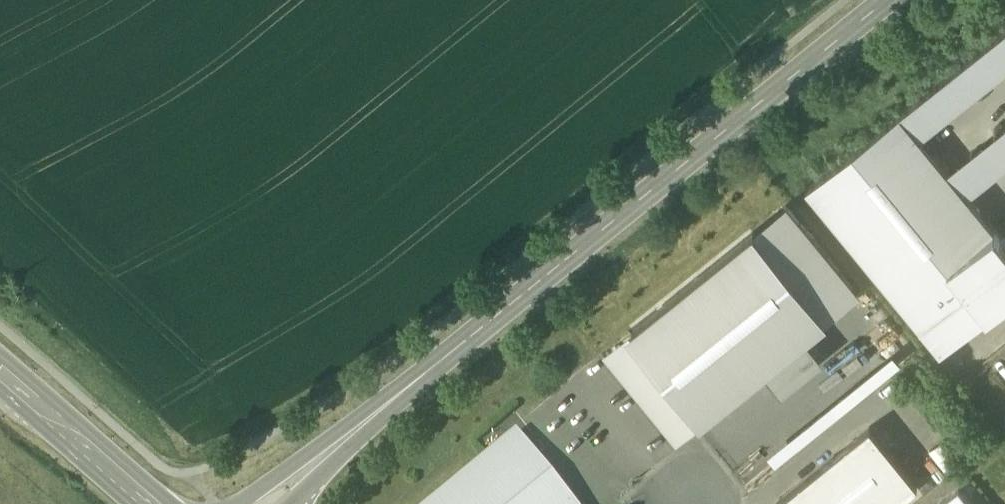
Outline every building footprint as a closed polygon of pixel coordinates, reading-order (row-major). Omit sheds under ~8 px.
[(898,114),(918,139),(1004,69),(1004,28),(898,114)] [(918,139),(898,114),(805,189),(939,355),(986,317),(946,268),(993,230),(966,198),(946,173),(918,139)] [(946,173),(966,198),(1004,166),(1004,125),(946,173)] [(753,232),(821,317),(855,290),(786,205),(753,232)] [(986,317),(1004,302),(1004,245),(993,230),(946,268),(986,317)] [(632,330),(700,415),(761,365),(799,334),(821,317),(753,232),(632,330)] [(700,415),(632,330),(609,349),(677,434),(700,415)] [(799,334),(761,365),(769,375),(789,377),(805,364),(807,344),(799,334)] [(820,359),(807,344),(805,364),(789,377),(769,375),(782,390),(820,359)] [(775,503),(895,503),(916,487),(867,427),(775,503)] [(518,434),(432,503),(574,503),(518,434)] [(958,489),(940,503),(971,503),(958,489)]
